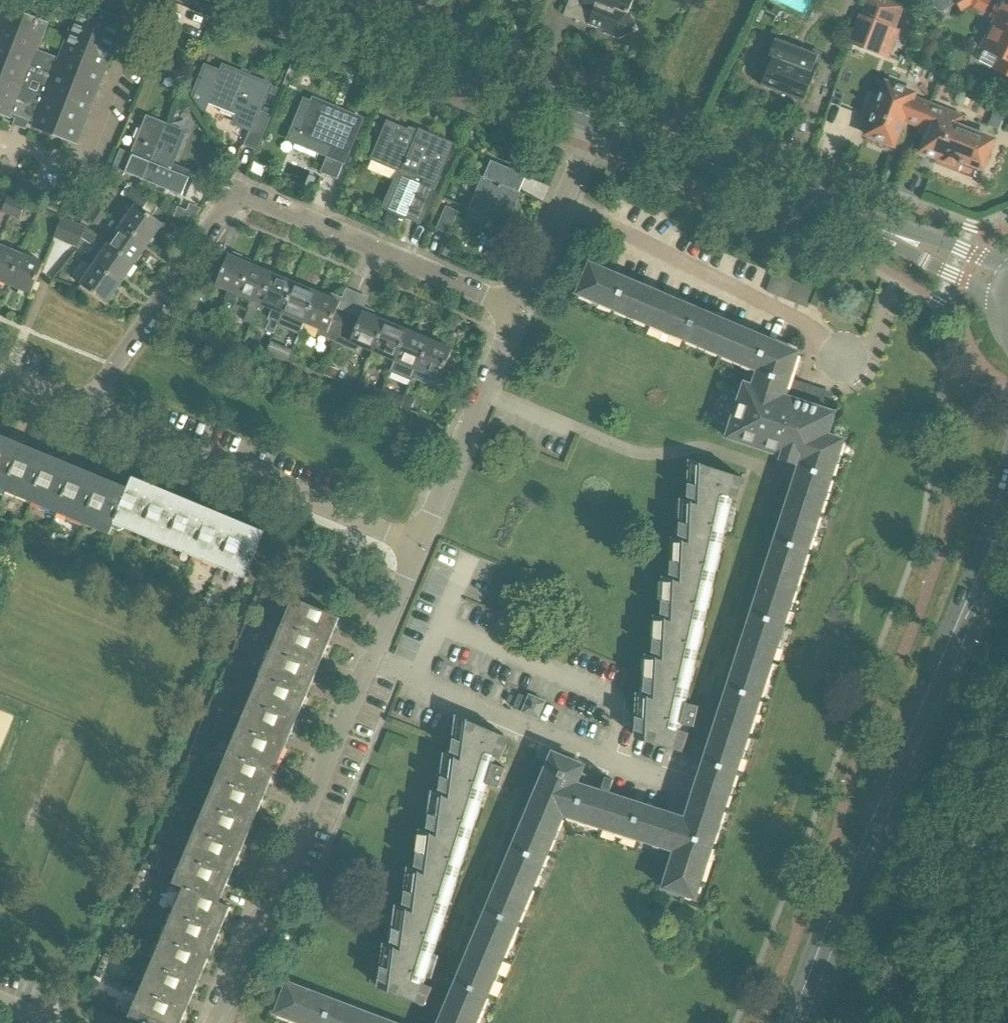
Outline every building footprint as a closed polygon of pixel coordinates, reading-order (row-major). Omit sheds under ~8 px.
[(607,29),(605,34),(620,40),(639,31),(630,11),(635,0),(571,0),(566,13),(607,29)] [(887,0),(866,0),(848,44),(889,61),(901,31),(896,29),(904,7),(887,0)] [(961,12),(971,6),(973,9),(985,14),(992,0),(954,0),(961,12)] [(996,57),(990,68),(1007,76),(1007,0),(999,0),(990,18),(994,20),(980,49),(996,57)] [(0,26),(0,113),(80,144),(127,22),(82,5),(60,60),(38,52),(48,25),(7,9),(0,26)] [(766,65),(770,67),(762,86),(804,103),(819,65),(816,64),(820,55),(776,39),(766,65)] [(221,71),(205,64),(191,95),(201,109),(207,112),(211,104),(223,109),(221,113),(235,119),(232,124),(250,131),(244,146),(257,152),(272,117),(261,112),(272,87),(223,66),(221,71)] [(865,117),(872,120),(866,136),(895,147),(905,122),(920,128),(930,104),(917,99),(919,92),(885,79),(879,96),(874,94),(865,117)] [(299,137),(331,150),(321,173),(338,180),(363,119),(314,99),(312,104),(306,102),(301,113),(308,115),(299,137)] [(920,153),(941,161),(939,165),(958,172),(961,162),(984,170),(995,140),(960,127),(964,117),(930,104),(920,128),(921,128),(919,134),(926,137),(920,153)] [(122,150),(114,168),(146,181),(168,126),(148,118),(133,155),(122,150)] [(373,160),(400,171),(384,208),(421,224),(437,184),(436,183),(453,145),(421,132),(420,133),(411,129),(410,132),(389,123),(373,160)] [(185,133),(168,126),(146,181),(175,193),(183,175),(170,170),(185,133)] [(471,211),(506,226),(527,177),(491,162),(471,211)] [(124,197),(135,204),(121,224),(149,243),(163,223),(142,209),(149,200),(131,187),(124,197)] [(11,217),(18,201),(8,197),(1,213),(11,217)] [(18,201),(11,217),(19,221),(26,204),(18,201)] [(446,207),(436,230),(448,235),(458,212),(446,207)] [(97,209),(90,220),(99,227),(107,215),(97,209)] [(64,218),(55,238),(66,243),(75,223),(64,218)] [(86,228),(75,223),(66,243),(78,248),(82,238),(86,229),(86,228)] [(108,242),(105,240),(104,242),(107,244),(134,263),(149,243),(121,224),(108,242)] [(86,229),(82,238),(92,245),(96,241),(98,238),(86,229)] [(134,263),(107,244),(93,264),(120,283),(134,263)] [(9,285),(22,254),(0,245),(0,281),(9,285)] [(232,256),(229,255),(216,286),(228,291),(223,309),(232,313),(239,296),(240,296),(253,265),(241,260),(242,257),(233,253),(232,256)] [(32,294),(44,264),(22,254),(9,285),(32,294)] [(79,283),(107,303),(120,283),(93,264),(79,283)] [(248,309),(249,310),(244,322),(252,325),(261,305),(275,274),(253,265),(240,296),(251,301),(248,309)] [(564,816),(675,852),(663,889),(696,899),(844,440),(829,435),(836,413),(828,411),(833,393),(794,381),(789,398),(785,397),(800,352),(591,265),(578,295),(759,371),(754,387),(746,383),(728,439),(783,456),(782,460),(800,465),(686,819),(610,795),(615,780),(606,778),(606,779),(583,771),(585,766),(553,753),(441,1022),(477,1022),(564,816)] [(774,273),(767,292),(787,300),(795,281),(774,273)] [(268,321),(270,322),(266,331),(275,335),(283,314),(296,283),(275,274),(261,305),(272,310),(268,321)] [(795,281),(787,300),(808,309),(816,290),(795,281)] [(283,314),(294,319),(285,339),(297,344),(305,324),(306,324),(319,293),(296,283),(283,314)] [(306,324),(320,330),(318,335),(337,344),(350,314),(338,309),(341,302),(319,293),(306,324)] [(355,351),(358,345),(373,352),(374,352),(387,322),(364,312),(361,318),(350,314),(337,344),(355,351)] [(374,352),(373,352),(370,361),(380,365),(383,356),(395,361),(396,361),(408,331),(387,322),(374,352)] [(396,361),(395,361),(390,373),(413,383),(415,379),(431,340),(408,331),(396,361)] [(431,340),(415,379),(438,388),(453,350),(450,349),(431,340)] [(5,492),(25,445),(0,435),(0,490),(5,492)] [(51,456),(25,445),(5,492),(31,503),(51,456)] [(77,467),(51,456),(31,503),(57,514),(77,467)] [(644,735),(645,735),(668,741),(669,738),(678,740),(682,725),(695,727),(699,707),(680,703),(684,691),(681,690),(693,652),(690,651),(702,613),(698,612),(710,574),(707,573),(719,535),(716,534),(727,499),(738,502),(745,479),(699,464),(699,465),(698,487),(691,485),(689,525),(682,524),(680,564),(674,563),(671,604),(665,602),(663,643),(657,640),(656,640),(654,681),(647,679),(644,735)] [(77,467),(57,514),(83,524),(103,478),(77,467)] [(103,478),(83,524),(110,536),(115,524),(129,489),(103,478)] [(160,489),(134,478),(129,489),(115,524),(141,535),(160,489)] [(186,500),(160,489),(141,535),(167,546),(186,500)] [(212,511),(186,500),(167,546),(193,557),(212,511)] [(238,522),(212,511),(193,557),(219,568),(238,522)] [(264,533),(238,522),(219,568),(245,579),(264,533)] [(295,599),(282,630),(329,649),(341,619),(295,599)] [(329,649),(282,630),(271,656),(318,674),(329,649)] [(260,681),(307,699),(318,674),(271,656),(260,681)] [(307,699),(260,681),(250,706),(296,725),(307,699)] [(519,694),(514,708),(524,712),(539,719),(546,702),(531,696),(530,698),(519,694)] [(239,732),(286,750),(296,725),(250,706),(239,732)] [(385,967),(382,988),(426,1006),(433,987),(417,980),(432,944),(429,943),(444,906),(441,905),(456,868),(453,867),(469,830),(465,829),(481,792),(477,791),(481,782),(500,789),(507,768),(494,765),(496,759),(501,761),(510,739),(466,721),(465,728),(463,742),(457,740),(451,780),(445,778),(439,818),(433,816),(433,815),(427,856),(421,854),(415,894),(409,892),(403,932),(398,930),(397,929),(391,970),(385,967)] [(286,750),(239,732),(228,757),(275,776),(286,750)] [(217,782),(264,801),(275,776),(228,757),(217,782)] [(617,784),(635,789),(638,779),(620,773),(617,784)] [(264,801),(217,782),(207,808),(254,826),(264,801)] [(254,826),(207,808),(196,833),(243,852),(254,826)] [(185,859),(232,877),(243,852),(196,833),(185,859)] [(232,877),(185,859),(174,884),(185,889),(185,888),(221,903),(221,902),(232,877)] [(222,933),(233,907),(221,902),(221,903),(185,888),(185,889),(175,914),(222,933)] [(164,939),(211,958),(222,933),(175,914),(164,939)] [(201,983),(211,958),(164,939),(153,965),(201,983)] [(142,990),(190,1009),(201,983),(153,965),(142,990)] [(289,981),(276,1012),(304,1022),(390,1022),(289,981)] [(190,1009),(142,990),(131,1017),(144,1022),(184,1022),(190,1009)]
